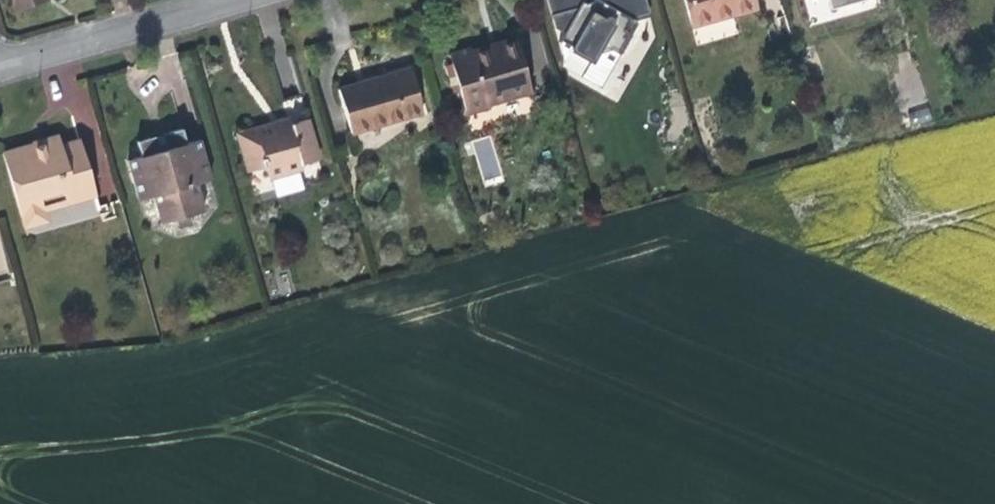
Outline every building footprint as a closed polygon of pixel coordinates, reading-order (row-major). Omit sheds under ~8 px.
[(15,9),(48,1),(48,0),(13,0),(15,9)] [(616,63),(631,36),(624,32),(632,19),(648,15),(645,0),(603,0),(602,0),(545,0),(551,27),(563,33),(566,38),(558,48),(584,62),(603,54),(616,63)] [(756,9),(754,0),(685,0),(692,25),(756,9)] [(490,47),(473,52),(474,60),(449,67),(463,115),(487,107),(486,102),(530,91),(515,40),(490,47)] [(474,60),(473,52),(471,46),(446,53),(449,67),(474,60)] [(599,92),(616,63),(603,54),(584,62),(576,81),(599,92)] [(349,137),(422,119),(409,73),(374,82),(337,92),(349,137)] [(320,164),(307,118),(283,124),(255,132),(269,182),(305,175),(302,169),(320,164)] [(153,212),(170,218),(189,214),(200,199),(193,183),(207,179),(196,138),(183,142),(178,128),(171,132),(163,137),(163,148),(161,149),(159,149),(152,141),(137,139),(131,141),(135,155),(123,159),(134,199),(148,195),(153,212)] [(68,208),(94,201),(78,141),(59,147),(57,139),(36,145),(2,154),(23,229),(43,224),(41,215),(36,200),(63,192),(68,208)] [(36,200),(41,215),(68,208),(63,192),(36,200)] [(189,214),(170,218),(174,233),(192,227),(189,214)]
